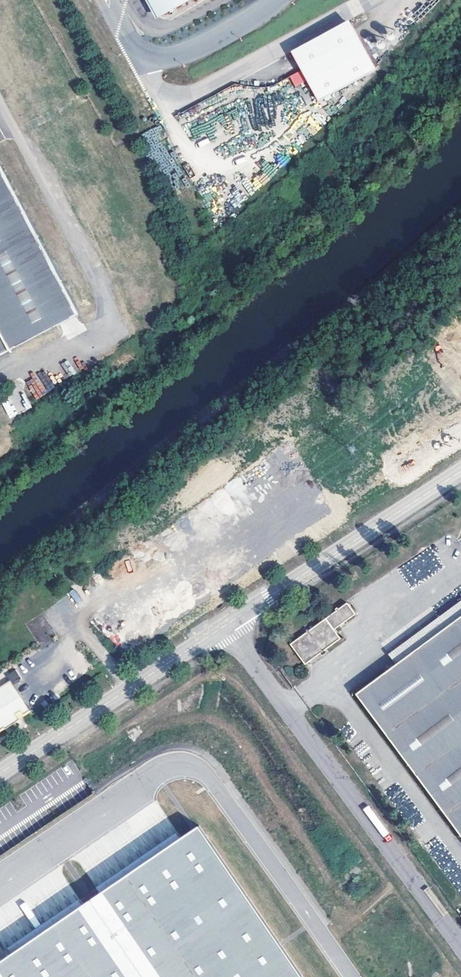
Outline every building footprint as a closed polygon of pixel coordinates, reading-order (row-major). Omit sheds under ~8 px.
[(162,14),(187,0),(154,0),(162,14)] [(376,67),(352,24),(295,57),(319,99),(376,67)] [(290,74),(294,87),(303,84),(300,71),(290,74)] [(79,315),(0,167),(0,357),(79,315)] [(396,664),(460,616),(460,601),(389,654),(396,664)] [(396,664),(356,694),(460,835),(460,616),(396,664)] [(325,618),(291,644),(305,663),(340,638),(325,618)] [(32,712),(11,680),(0,687),(0,733),(32,712)] [(345,724),(338,729),(347,741),(353,736),(345,724)] [(129,874),(3,959),(0,954),(0,976),(304,976),(200,825),(129,874)]
